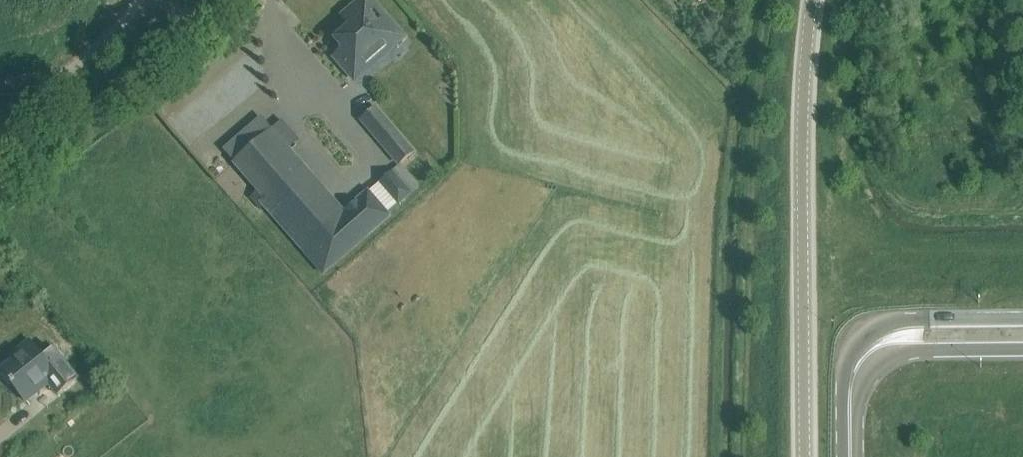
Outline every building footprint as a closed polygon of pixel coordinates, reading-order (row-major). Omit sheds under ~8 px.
[(389,46),(400,37),(367,0),(366,0),(343,20),(352,30),(341,39),(346,45),(336,53),(356,76),(389,46)] [(375,107),(361,119),(400,165),(413,153),(375,107)] [(268,133),(234,162),(258,189),(250,197),(257,205),(261,202),(324,274),(390,216),(368,191),(344,212),(303,164),(298,167),(282,149),(268,133)] [(412,193),(393,170),(379,182),(399,205),(412,193)] [(42,356),(30,340),(10,355),(13,359),(1,370),(3,373),(0,375),(8,385),(11,383),(26,402),(49,383),(57,394),(78,378),(54,347),(42,356)]
